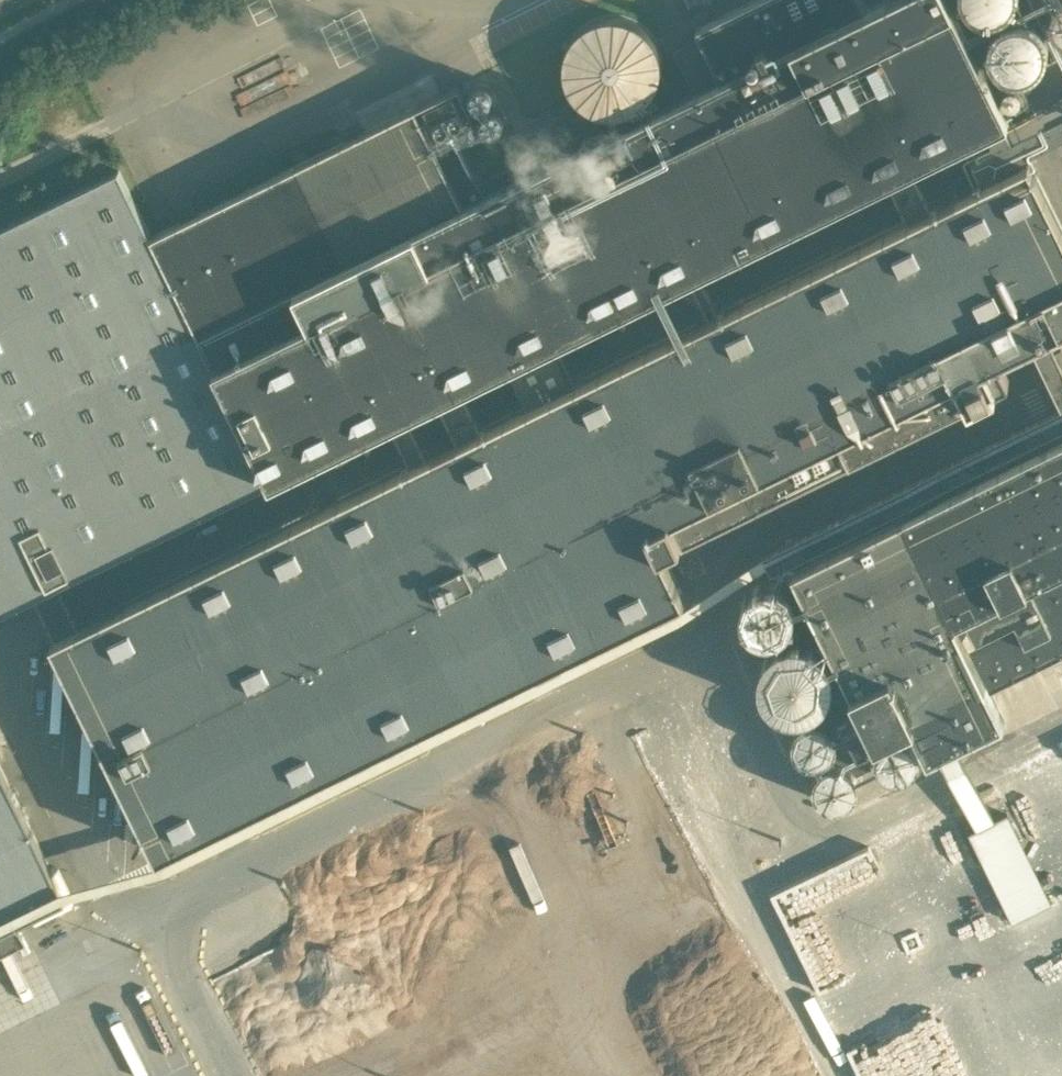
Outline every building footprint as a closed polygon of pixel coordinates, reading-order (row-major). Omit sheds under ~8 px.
[(1009,119),(1004,109),(1027,97),(1018,79),(995,90),(982,64),(1006,52),(1011,56),(1016,58),(1023,58),(1029,54),(1038,55),(1046,70),(1061,62),(1061,0),(879,0),(866,6),(863,0),(752,0),(696,28),(697,31),(669,45),(691,92),(604,134),(599,124),(479,182),(454,131),(479,119),(462,83),(152,235),(119,169),(0,227),(0,613),(1009,119)] [(616,6),(602,7),(589,13),(578,22),(570,35),(567,48),(568,63),(574,76),(585,87),(599,95),(614,97),(630,94),(643,85),(653,73),(658,58),(657,42),(651,27),(642,17),(630,9),(616,6)] [(280,794),(540,666),(548,684),(574,670),(566,654),(685,595),(664,553),(996,390),(994,386),(1009,378),(999,356),(1061,326),(1061,226),(1029,159),(54,636),(160,852),(256,806),(264,822),(288,810),(280,794)] [(953,487),(947,477),(898,501),(897,499),(871,511),(872,513),(849,524),(854,535),(794,565),(796,568),(780,576),(780,581),(775,580),(767,580),(762,581),(753,585),(748,591),(743,602),(742,612),(744,619),(750,628),(756,633),(763,636),(770,637),(778,636),(780,640),(777,642),(769,648),(765,654),(760,663),(758,673),(761,689),(766,698),(776,707),(782,711),(792,713),(802,713),(804,718),(803,719),(797,724),(793,731),(791,739),(792,745),(796,753),(804,759),(811,762),(819,762),(825,760),(818,768),(814,776),(813,786),(815,792),(820,799),(827,804),(835,806),(843,805),(851,802),(857,796),(859,792),(861,786),(861,782),(861,778),(859,772),(873,765),(862,743),(987,680),(991,688),(1061,653),(1061,434),(953,487)] [(66,899),(0,765),(0,931),(66,899)]
